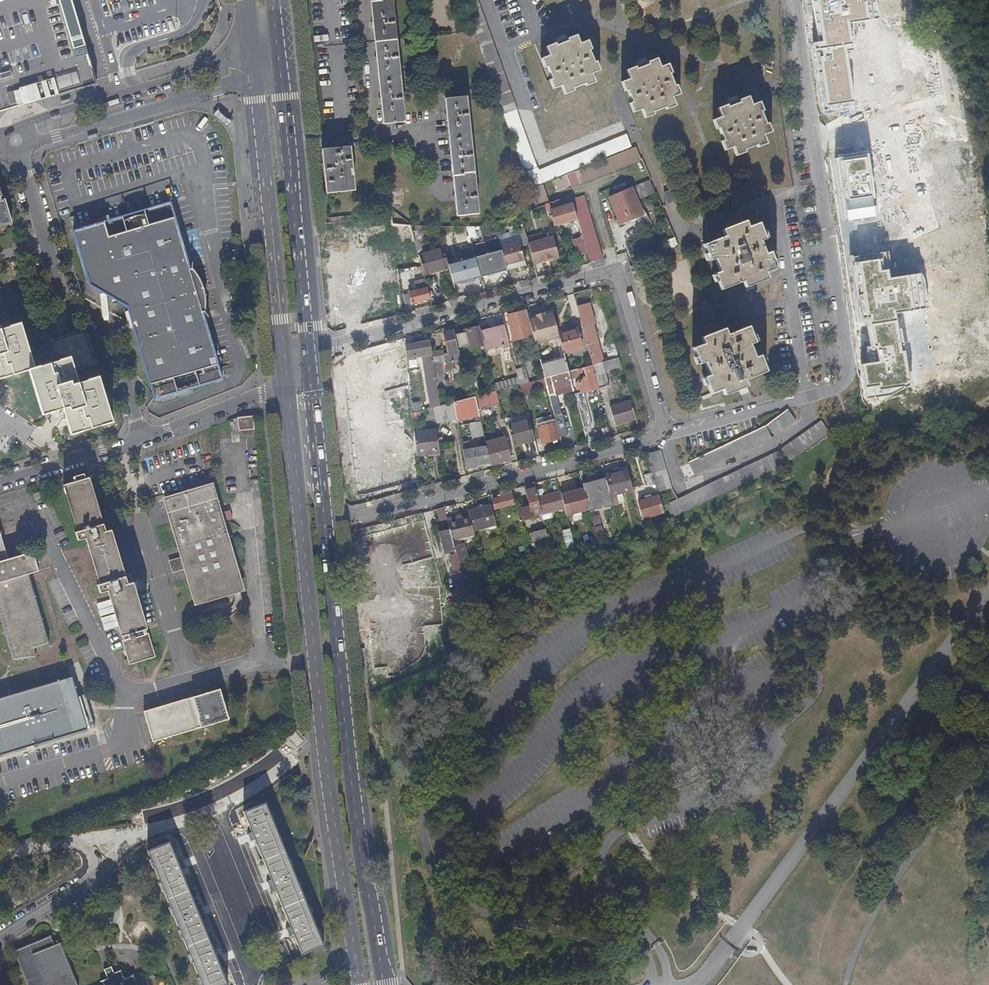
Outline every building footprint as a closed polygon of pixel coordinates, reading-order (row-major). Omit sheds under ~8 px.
[(94,84),(70,0),(0,0),(0,112),(94,84)] [(395,40),(391,0),(370,0),(374,42),(395,40)] [(501,114),(514,109),(476,0),(460,0),(471,33),(501,114)] [(590,51),(584,36),(577,39),(576,37),(566,41),(567,43),(555,48),(555,46),(546,50),(546,51),(539,55),(538,54),(537,54),(544,69),(547,68),(551,79),(549,80),(555,94),(562,91),(563,93),(572,89),(571,87),(583,82),(584,85),(593,81),(592,79),(600,76),(594,61),(592,62),(587,52),(590,51)] [(404,123),(395,40),(374,42),(382,124),(404,123)] [(647,64),(648,66),(636,71),(635,69),(626,72),(626,74),(619,77),(625,92),(628,91),(631,101),(630,102),(635,117),(642,114),(642,116),(652,112),(652,110),(663,106),(664,107),(673,103),(673,102),(681,98),(675,83),(672,85),(668,75),(671,74),(664,58),(657,61),(656,60),(647,64)] [(973,383),(927,65),(851,76),(894,374),(908,372),(910,387),(934,384),(935,388),(973,383)] [(734,152),(735,154),(743,150),(743,149),(755,143),(756,145),(765,141),(765,139),(772,136),(766,121),(764,122),(760,112),(762,111),(756,96),(739,103),(740,104),(727,109),(727,108),(717,112),(734,152)] [(444,99),(456,217),(477,215),(465,97),(444,99)] [(840,108),(832,109),(835,128),(843,127),(840,108)] [(514,109),(501,114),(528,189),(540,184),(552,179),(564,174),(630,147),(625,135),(537,171),(514,109)] [(717,112),(710,115),(716,130),(718,129),(723,139),(721,140),(727,155),(734,152),(717,112)] [(322,149),(326,192),(353,190),(349,146),(322,149)] [(640,159),(635,147),(565,176),(564,174),(552,179),(557,189),(568,185),(570,188),(640,159)] [(635,201),(654,193),(649,181),(630,189),(635,201)] [(544,205),(547,203),(540,184),(528,189),(535,208),(544,205)] [(675,198),(671,188),(662,191),(667,202),(675,198)] [(641,214),(635,201),(630,189),(608,198),(618,223),(641,214)] [(586,253),(589,261),(602,258),(583,195),(570,199),(573,209),(576,219),(580,234),(586,253)] [(560,208),(557,200),(547,203),(544,205),(545,212),(560,208)] [(186,270),(164,205),(70,236),(85,287),(97,292),(116,286),(154,401),(221,379),(199,312),(201,312),(202,299),(201,288),(196,278),(189,270),(186,270)] [(576,219),(573,209),(551,216),(554,225),(576,219)] [(715,273),(721,290),(742,281),(764,272),(774,267),(768,252),(763,254),(757,240),(762,238),(756,223),(746,227),(744,223),(722,232),(724,236),(702,245),(709,259),(714,258),(720,272),(715,273)] [(414,242),(410,226),(392,224),(394,244),(414,242)] [(576,255),(586,253),(580,234),(571,237),(576,255)] [(532,263),(557,256),(552,236),(527,243),(532,263)] [(479,278),(506,270),(504,264),(499,245),(484,250),(481,239),(469,242),(473,257),(479,278)] [(518,239),(499,245),(504,264),(524,258),(518,239)] [(447,264),(443,247),(417,254),(420,267),(423,274),(448,267),(447,264)] [(479,278),(473,257),(447,264),(448,267),(453,286),(479,278)] [(504,264),(506,270),(526,265),(524,258),(504,264)] [(764,272),(742,281),(743,285),(766,276),(764,272)] [(411,303),(429,298),(425,282),(417,284),(419,290),(409,293),(411,303)] [(569,304),(550,309),(552,314),(553,320),(554,320),(572,315),(569,304)] [(576,307),(592,365),(601,363),(591,324),(593,324),(588,304),(576,307)] [(527,317),(525,311),(505,317),(510,335),(525,331),(527,336),(532,335),(528,320),(527,317)] [(532,335),(534,344),(558,338),(557,332),(554,320),(553,320),(552,314),(528,320),(532,335)] [(28,367),(42,412),(62,406),(70,432),(110,420),(97,376),(77,382),(72,367),(91,361),(82,333),(52,343),(57,361),(34,368),(20,323),(0,329),(0,375),(28,367)] [(507,340),(503,326),(490,329),(488,324),(478,327),(484,350),(502,345),(501,341),(507,340)] [(484,350),(478,327),(463,331),(464,333),(455,335),(459,348),(467,346),(468,349),(473,347),(474,350),(472,350),(473,356),(484,353),(484,350)] [(557,332),(558,338),(562,350),(579,345),(574,327),(557,332)] [(753,343),(746,327),(726,335),(724,331),(702,340),(704,344),(693,348),(700,364),(705,362),(710,375),(705,377),(711,395),(721,388),(723,393),(745,384),(743,379),(764,371),(758,356),(753,358),(748,344),(753,343)] [(459,363),(452,330),(442,332),(448,356),(444,357),(446,364),(449,364),(449,362),(455,361),(456,364),(459,363)] [(432,363),(429,342),(404,347),(405,361),(421,358),(429,405),(411,409),(411,414),(425,410),(432,408),(438,406),(434,377),(432,363)] [(618,359),(613,345),(606,346),(610,360),(618,359)] [(391,359),(390,349),(372,351),(373,360),(391,359)] [(543,378),(567,372),(564,359),(540,366),(543,378)] [(604,371),(620,367),(618,359),(610,360),(601,363),(592,365),(598,388),(608,385),(604,371)] [(441,362),(432,363),(434,377),(443,376),(441,362)] [(583,393),(598,389),(598,388),(592,365),(582,368),(584,377),(581,378),(582,382),(577,383),(580,394),(583,393)] [(579,377),(577,369),(567,372),(569,380),(579,377)] [(409,396),(406,371),(397,373),(399,391),(402,391),(402,397),(409,396)] [(525,371),(516,373),(519,385),(528,382),(525,371)] [(567,372),(543,378),(546,388),(548,395),(572,388),(569,380),(567,372)] [(528,382),(519,385),(522,395),(529,394),(529,393),(546,388),(543,378),(528,382)] [(498,403),(495,391),(486,393),(488,402),(489,405),(498,403)] [(385,392),(374,393),(375,400),(389,399),(389,395),(386,395),(385,392)] [(488,402),(486,393),(474,397),(476,405),(488,402)] [(574,396),(583,429),(593,426),(583,393),(580,394),(574,396)] [(474,397),(467,399),(452,402),(455,419),(456,421),(463,419),(462,417),(461,409),(469,407),(470,414),(477,413),(476,405),(474,397)] [(455,419),(452,402),(438,406),(432,408),(433,420),(434,424),(455,419)] [(614,424),(636,419),(631,402),(609,408),(614,424)] [(461,409),(462,417),(470,414),(469,407),(461,409)] [(433,420),(432,408),(425,410),(427,420),(433,420)] [(252,421),(252,417),(236,419),(237,433),(253,430),(253,426),(256,426),(256,421),(252,421)] [(507,426),(512,445),(534,440),(529,421),(507,426)] [(556,423),(560,437),(567,435),(564,421),(556,423)] [(537,428),(541,444),(559,440),(554,423),(537,428)] [(668,508),(674,518),(695,507),(737,486),(771,470),(780,465),(800,453),(813,445),(823,439),(829,434),(821,423),(779,452),(668,508)] [(435,430),(413,433),(415,445),(416,456),(439,453),(435,430)] [(482,467),(490,465),(485,442),(482,434),(476,436),(479,447),(469,449),(469,445),(466,445),(461,446),(466,470),(471,469),(470,466),(482,463),(482,467)] [(485,442),(490,465),(511,460),(505,437),(485,442)] [(416,456),(415,445),(408,446),(409,456),(416,456)] [(673,492),(663,455),(649,459),(660,496),(673,492)] [(408,463),(378,467),(379,469),(381,485),(409,482),(408,463)] [(613,496),(632,491),(627,470),(608,475),(613,496)] [(143,642),(149,641),(132,582),(130,574),(124,575),(110,530),(104,532),(103,526),(88,478),(84,479),(83,475),(71,478),(72,483),(62,486),(76,533),(73,533),(76,541),(85,539),(97,585),(106,582),(124,645),(143,642)] [(589,511),(612,505),(605,481),(583,487),(583,489),(589,510),(589,511)] [(180,556),(184,569),(195,604),(241,590),(212,488),(165,502),(180,556)] [(530,508),(533,520),(542,517),(541,515),(537,499),(534,489),(526,492),(530,508)] [(564,492),(571,515),(589,510),(583,489),(573,492),(573,489),(564,492)] [(495,510),(515,505),(511,490),(499,493),(500,499),(493,501),(495,510)] [(564,492),(559,493),(560,493),(564,509),(566,517),(571,515),(564,492)] [(541,515),(564,509),(560,493),(537,499),(541,515)] [(644,518),(664,511),(659,496),(639,501),(644,518)] [(473,532),(495,526),(490,507),(468,513),(469,518),(473,532)] [(516,512),(519,523),(533,520),(530,508),(516,512)] [(221,513),(224,521),(232,518),(229,510),(221,513)] [(426,568),(436,567),(421,514),(412,517),(414,526),(407,528),(419,569),(426,568)] [(453,543),(475,537),(473,532),(469,518),(463,520),(447,524),(449,532),(453,543)] [(405,571),(419,569),(407,528),(390,533),(396,556),(401,571),(402,571),(405,571)] [(568,529),(562,530),(567,549),(573,547),(568,529)] [(534,548),(549,543),(546,531),(531,536),(534,548)] [(445,555),(455,552),(453,543),(449,532),(439,534),(445,555)] [(396,556),(390,533),(368,539),(373,557),(386,554),(387,558),(396,556)] [(12,660),(36,658),(33,649),(48,644),(28,574),(38,571),(32,551),(7,558),(0,535),(0,617),(12,660)] [(168,562),(170,570),(171,573),(184,569),(180,556),(167,560),(168,562)] [(438,617),(449,616),(443,591),(436,567),(426,568),(438,617)] [(421,583),(419,569),(405,571),(407,585),(421,583)] [(376,594),(377,599),(405,596),(402,571),(401,571),(358,576),(360,595),(376,594)] [(382,623),(396,621),(400,621),(398,605),(380,607),(382,623)] [(401,608),(402,621),(428,618),(425,605),(401,608)] [(360,610),(361,618),(378,616),(377,608),(360,610)] [(383,647),(390,646),(390,643),(399,642),(396,621),(382,623),(380,623),(383,647)] [(153,656),(149,641),(143,642),(147,658),(153,656)] [(143,642),(124,645),(129,663),(147,658),(143,642)] [(0,697),(0,752),(85,726),(70,676),(0,697)] [(153,741),(231,718),(221,687),(145,711),(153,741)] [(285,740),(280,744),(286,749),(290,746),(285,740)] [(271,888),(274,887),(290,928),(288,929),(289,932),(290,935),(293,934),(301,955),(322,946),(264,804),(243,812),(252,833),(249,834),(250,838),(252,841),(255,840),(271,881),(269,882),(270,885),(271,888)] [(218,965),(221,964),(220,960),(218,957),(215,958),(199,918),(202,917),(200,914),(199,909),(196,911),(180,870),(183,869),(181,865),(180,862),(177,863),(168,842),(147,850),(163,891),(200,984),(226,984),(218,965)] [(60,943),(55,945),(51,937),(13,952),(26,984),(76,984),(60,943)] [(123,978),(106,984),(136,984),(132,975),(123,978)]
